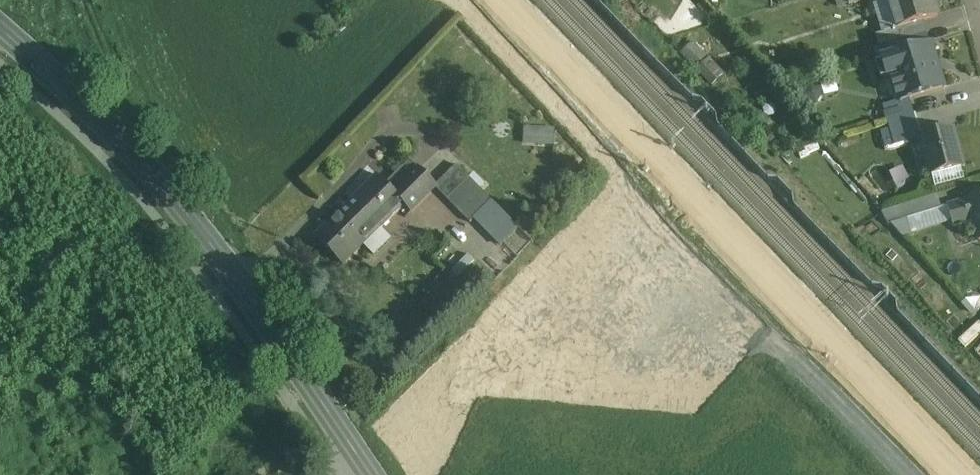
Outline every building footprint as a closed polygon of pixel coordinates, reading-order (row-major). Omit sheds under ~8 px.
[(898,30),(897,30),(924,22),(938,18),(933,0),(889,0),(898,30)] [(924,22),(897,30),(885,34),(884,34),(876,36),(880,48),(927,34),(924,22)] [(726,75),(694,43),(681,55),(682,55),(714,87),(726,75)] [(932,45),(880,61),(886,80),(897,77),(904,99),(899,101),(900,102),(900,103),(910,100),(946,89),(932,45)] [(900,103),(900,102),(883,107),(887,120),(914,112),(910,100),(900,103)] [(914,112),(887,120),(893,137),(919,128),(914,112)] [(528,126),(528,143),(557,144),(558,127),(528,126)] [(953,130),(919,140),(930,178),(964,168),(953,130)] [(410,161),(394,176),(403,185),(419,169),(410,161)] [(457,166),(436,187),(437,187),(437,188),(448,199),(470,178),(457,166)] [(419,169),(403,185),(394,176),(386,184),(378,176),(316,237),(344,266),(405,205),(412,212),(437,188),(437,187),(436,187),(419,169)] [(485,185),(474,174),(470,178),(481,190),(485,185)] [(481,190),(470,178),(448,199),(448,200),(470,224),(475,219),(493,201),(481,190)] [(938,197),(902,207),(906,220),(942,209),(938,197)] [(948,207),(952,220),(954,227),(974,221),(979,241),(979,197),(948,207)] [(493,201),(475,219),(501,246),(519,228),(493,201)] [(902,207),(886,212),(890,225),(906,220),(902,207)] [(942,209),(906,220),(910,233),(952,220),(948,207),(942,209)] [(890,225),(882,227),(886,240),(910,233),(906,220),(890,225)]
